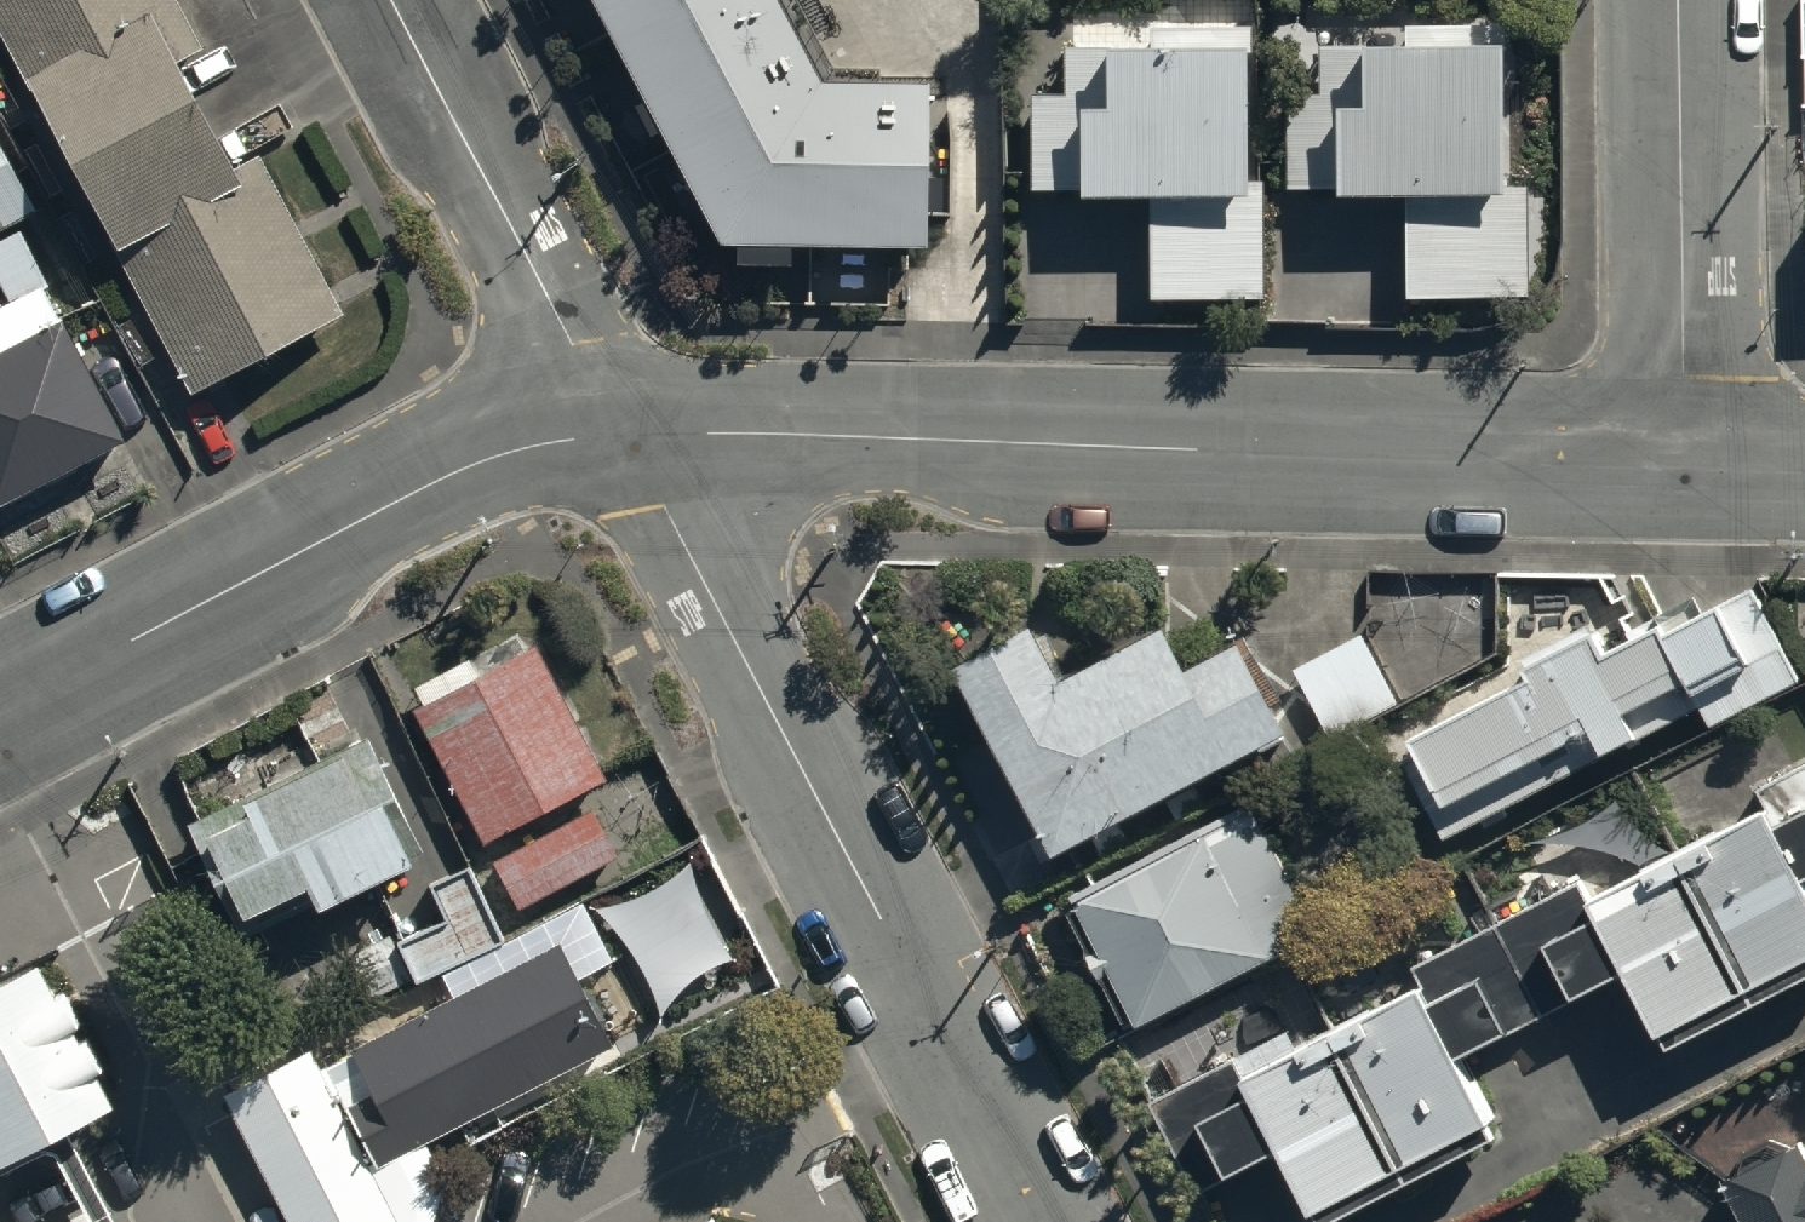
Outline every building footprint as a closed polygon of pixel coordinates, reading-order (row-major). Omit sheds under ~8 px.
[(187,389),(339,312),(256,149),(230,162),(176,56),(199,44),(177,0),(0,0),(0,28),(187,389)] [(641,90),(631,95),(648,127),(657,122),(716,235),(732,235),(732,255),(787,255),(787,235),(922,235),(922,213),(947,213),(948,75),(924,75),(924,71),(812,70),(775,0),(594,0),(641,90)] [(1145,35),(1062,39),(1063,90),(1027,90),(1028,185),(1144,184),(1146,295),(1263,294),(1262,175),(1244,175),(1242,32),(1200,33),(1200,19),(1145,20),(1145,35)] [(1478,21),(1399,19),(1399,34),(1354,34),(1354,41),(1316,41),(1316,89),(1282,89),(1282,186),(1400,186),(1400,293),(1520,293),(1520,184),(1494,184),(1494,31),(1478,31),(1478,21)] [(8,295),(0,299),(0,498),(121,432),(42,286),(49,283),(15,220),(36,208),(0,142),(0,281),(8,295)] [(1707,726),(1801,678),(1752,583),(1722,599),(1719,593),(1694,606),(1691,600),(1606,643),(1594,621),(1525,656),(1531,668),(1394,738),(1444,835),(1697,706),(1707,726)] [(1290,723),(1242,631),(1189,659),(1166,616),(1063,670),(1035,617),(958,657),(1057,845),(1290,723)] [(1365,631),(1296,667),(1331,733),(1399,697),(1365,631)] [(420,700),(413,704),(518,905),(617,852),(582,785),(607,772),(536,639),(475,672),(465,653),(411,682),(420,700)] [(315,755),(186,820),(230,910),(302,874),(314,899),(422,845),(349,699),(300,724),(315,755)] [(1760,785),(1768,801),(1590,894),(1579,874),(1413,961),(1421,976),(1299,1040),(1290,1024),(1154,1096),(1200,1184),(1287,1139),(1327,1214),(1502,1123),(1460,1043),(1628,956),(1671,1038),(1804,968),(1804,762),(1760,785)] [(1315,932),(1250,800),(1060,893),(1126,1026),(1315,932)] [(444,915),(396,939),(414,979),(503,935),(467,860),(427,880),(444,915)] [(319,1062),(312,1047),(228,1091),(297,1221),(440,1221),(454,1172),(434,1135),(610,1042),(555,938),(319,1062)] [(0,963),(0,1153),(113,1098),(37,945),(0,963)] [(1800,1134),(1724,1175),(1750,1221),(1804,1221),(1804,1143),(1800,1134)]
